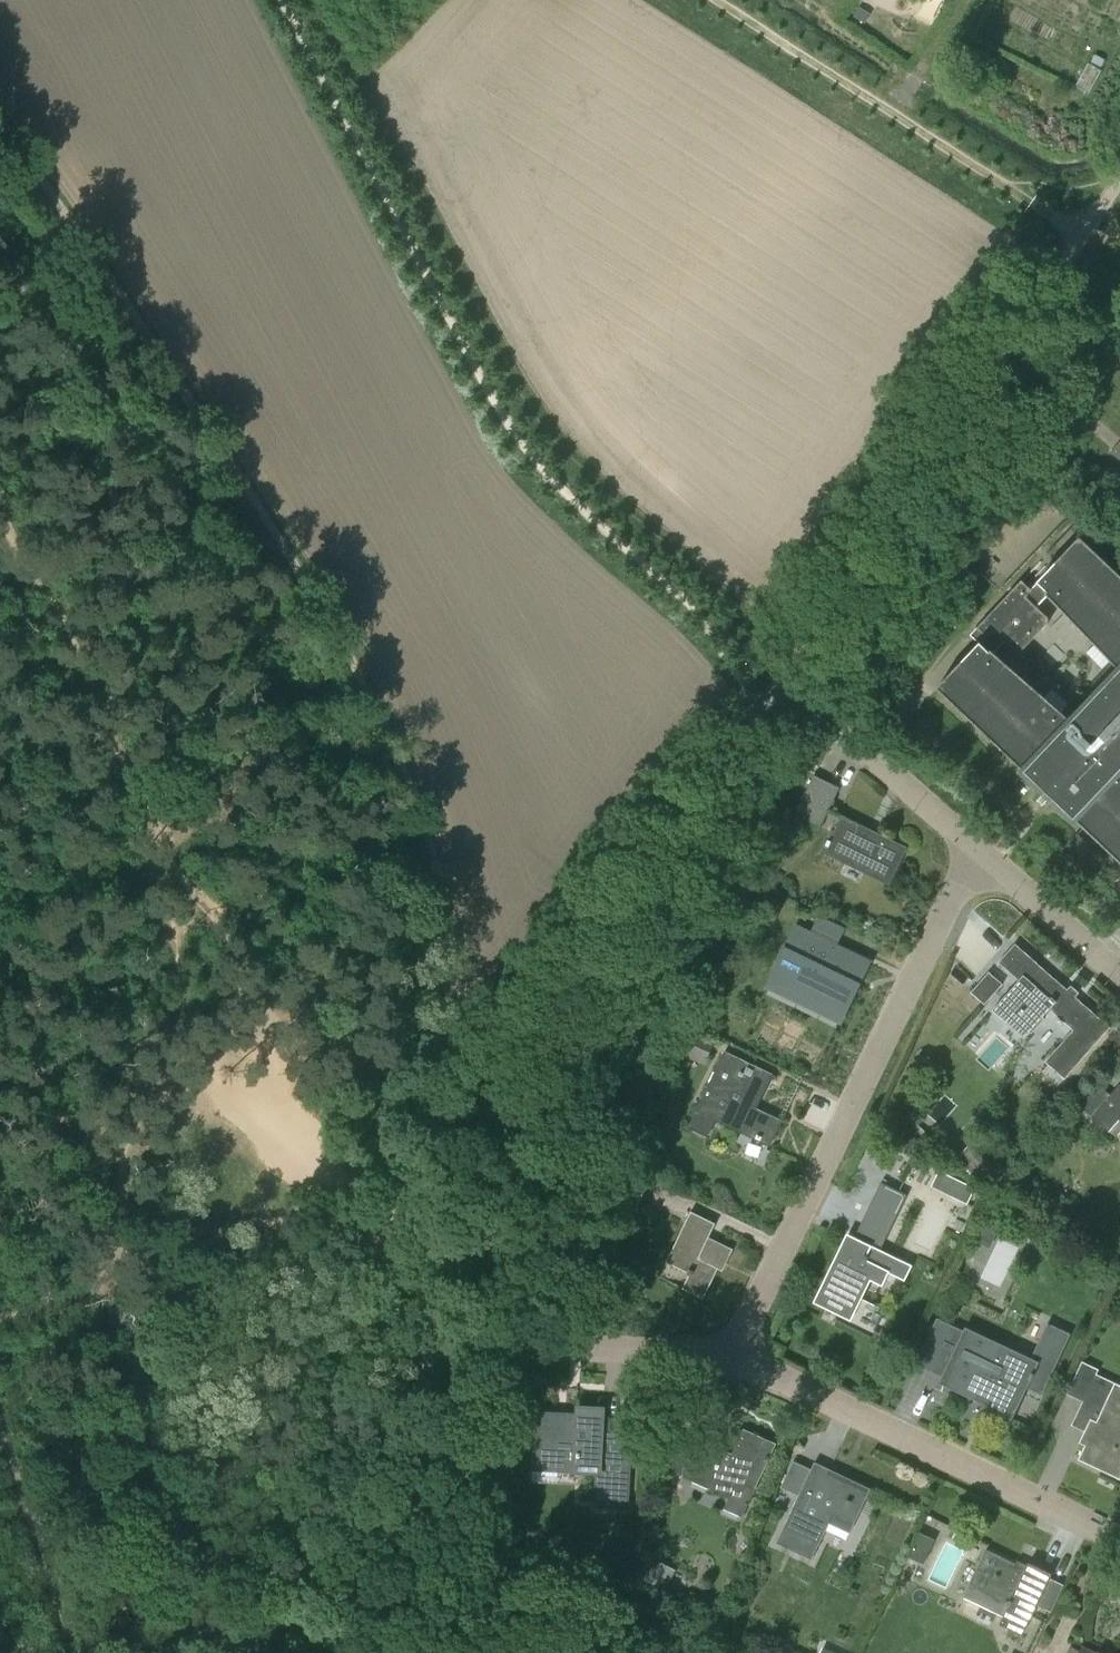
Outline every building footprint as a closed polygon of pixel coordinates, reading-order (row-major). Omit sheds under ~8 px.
[(854,17),(865,23),(870,14),(859,8),(854,17)] [(1110,454),(1119,462),(1119,442),(1110,454)] [(1090,547),(1041,599),(1032,590),(1031,591),(1022,582),(971,636),(981,645),(938,690),(947,698),(1046,793),(1048,791),(1055,798),(1053,799),(1119,862),(1119,575),(1090,547)] [(814,776),(795,816),(820,828),(840,789),(814,776)] [(834,835),(824,854),(844,863),(864,873),(889,886),(907,848),(880,835),(869,829),(843,816),(834,835)] [(772,982),(842,1016),(857,984),(855,983),(858,977),(865,963),(812,937),(797,930),(772,982)] [(1031,1034),(1044,1019),(1043,1017),(1050,1009),(1073,1030),(1045,1061),(1065,1079),(1110,1028),(1016,943),(1013,947),(998,963),(1019,981),(993,1010),(1024,1038),(1029,1032),(1031,1034)] [(1003,986),(990,975),(974,993),(986,1005),(1003,986)] [(691,1029),(681,1055),(705,1065),(707,1060),(716,1039),(691,1029)] [(733,1056),(727,1069),(719,1065),(697,1113),(770,1148),(783,1122),(756,1109),(773,1074),(733,1056)] [(1080,1108),(1091,1117),(1107,1132),(1119,1118),(1119,1084),(1110,1095),(1098,1086),(1080,1108)] [(977,1143),(960,1163),(990,1189),(1007,1169),(977,1143)] [(969,1205),(977,1190),(960,1181),(953,1196),(969,1205)] [(881,1182),(879,1188),(872,1204),(886,1212),(888,1208),(898,1213),(907,1195),(881,1182)] [(710,1237),(717,1223),(691,1211),(666,1262),(690,1274),(683,1288),(704,1298),(723,1259),(727,1261),(734,1248),(710,1237)] [(988,1212),(982,1224),(994,1230),(1000,1218),(988,1212)] [(846,1257),(839,1253),(815,1303),(838,1315),(835,1321),(872,1339),(886,1310),(891,1300),(879,1294),(883,1286),(891,1271),(895,1262),(853,1242),(846,1257)] [(937,1318),(926,1343),(951,1355),(941,1376),(942,1377),(944,1378),(995,1402),(988,1417),(1009,1427),(1020,1403),(1019,1403),(1026,1388),(1042,1395),(1062,1354),(1061,1353),(1039,1343),(1030,1362),(1005,1350),(1007,1347),(965,1327),(964,1331),(937,1318)] [(1085,1404),(1074,1426),(1087,1433),(1082,1442),(1088,1445),(1081,1459),(1119,1478),(1119,1384),(1100,1374),(1101,1371),(1083,1363),(1067,1395),(1085,1404)] [(578,1419),(556,1418),(556,1415),(539,1414),(536,1461),(576,1463),(576,1471),(599,1472),(597,1499),(630,1501),(634,1424),(603,1423),(604,1409),(579,1408),(578,1419)] [(710,1489),(715,1477),(735,1487),(727,1505),(725,1510),(742,1518),(744,1513),(776,1444),(744,1429),(732,1454),(724,1450),(725,1432),(697,1431),(696,1458),(686,1457),(685,1477),(710,1489)] [(853,1525),(870,1489),(830,1470),(814,1462),(776,1543),(810,1559),(831,1515),(853,1525)] [(935,1541),(920,1534),(908,1558),(923,1565),(935,1541)] [(1028,1563),(1026,1569),(987,1550),(965,1598),(1003,1617),(1000,1623),(1023,1634),(1051,1574),(1028,1563)] [(647,1585),(661,1593),(673,1571),(659,1564),(647,1585)]
